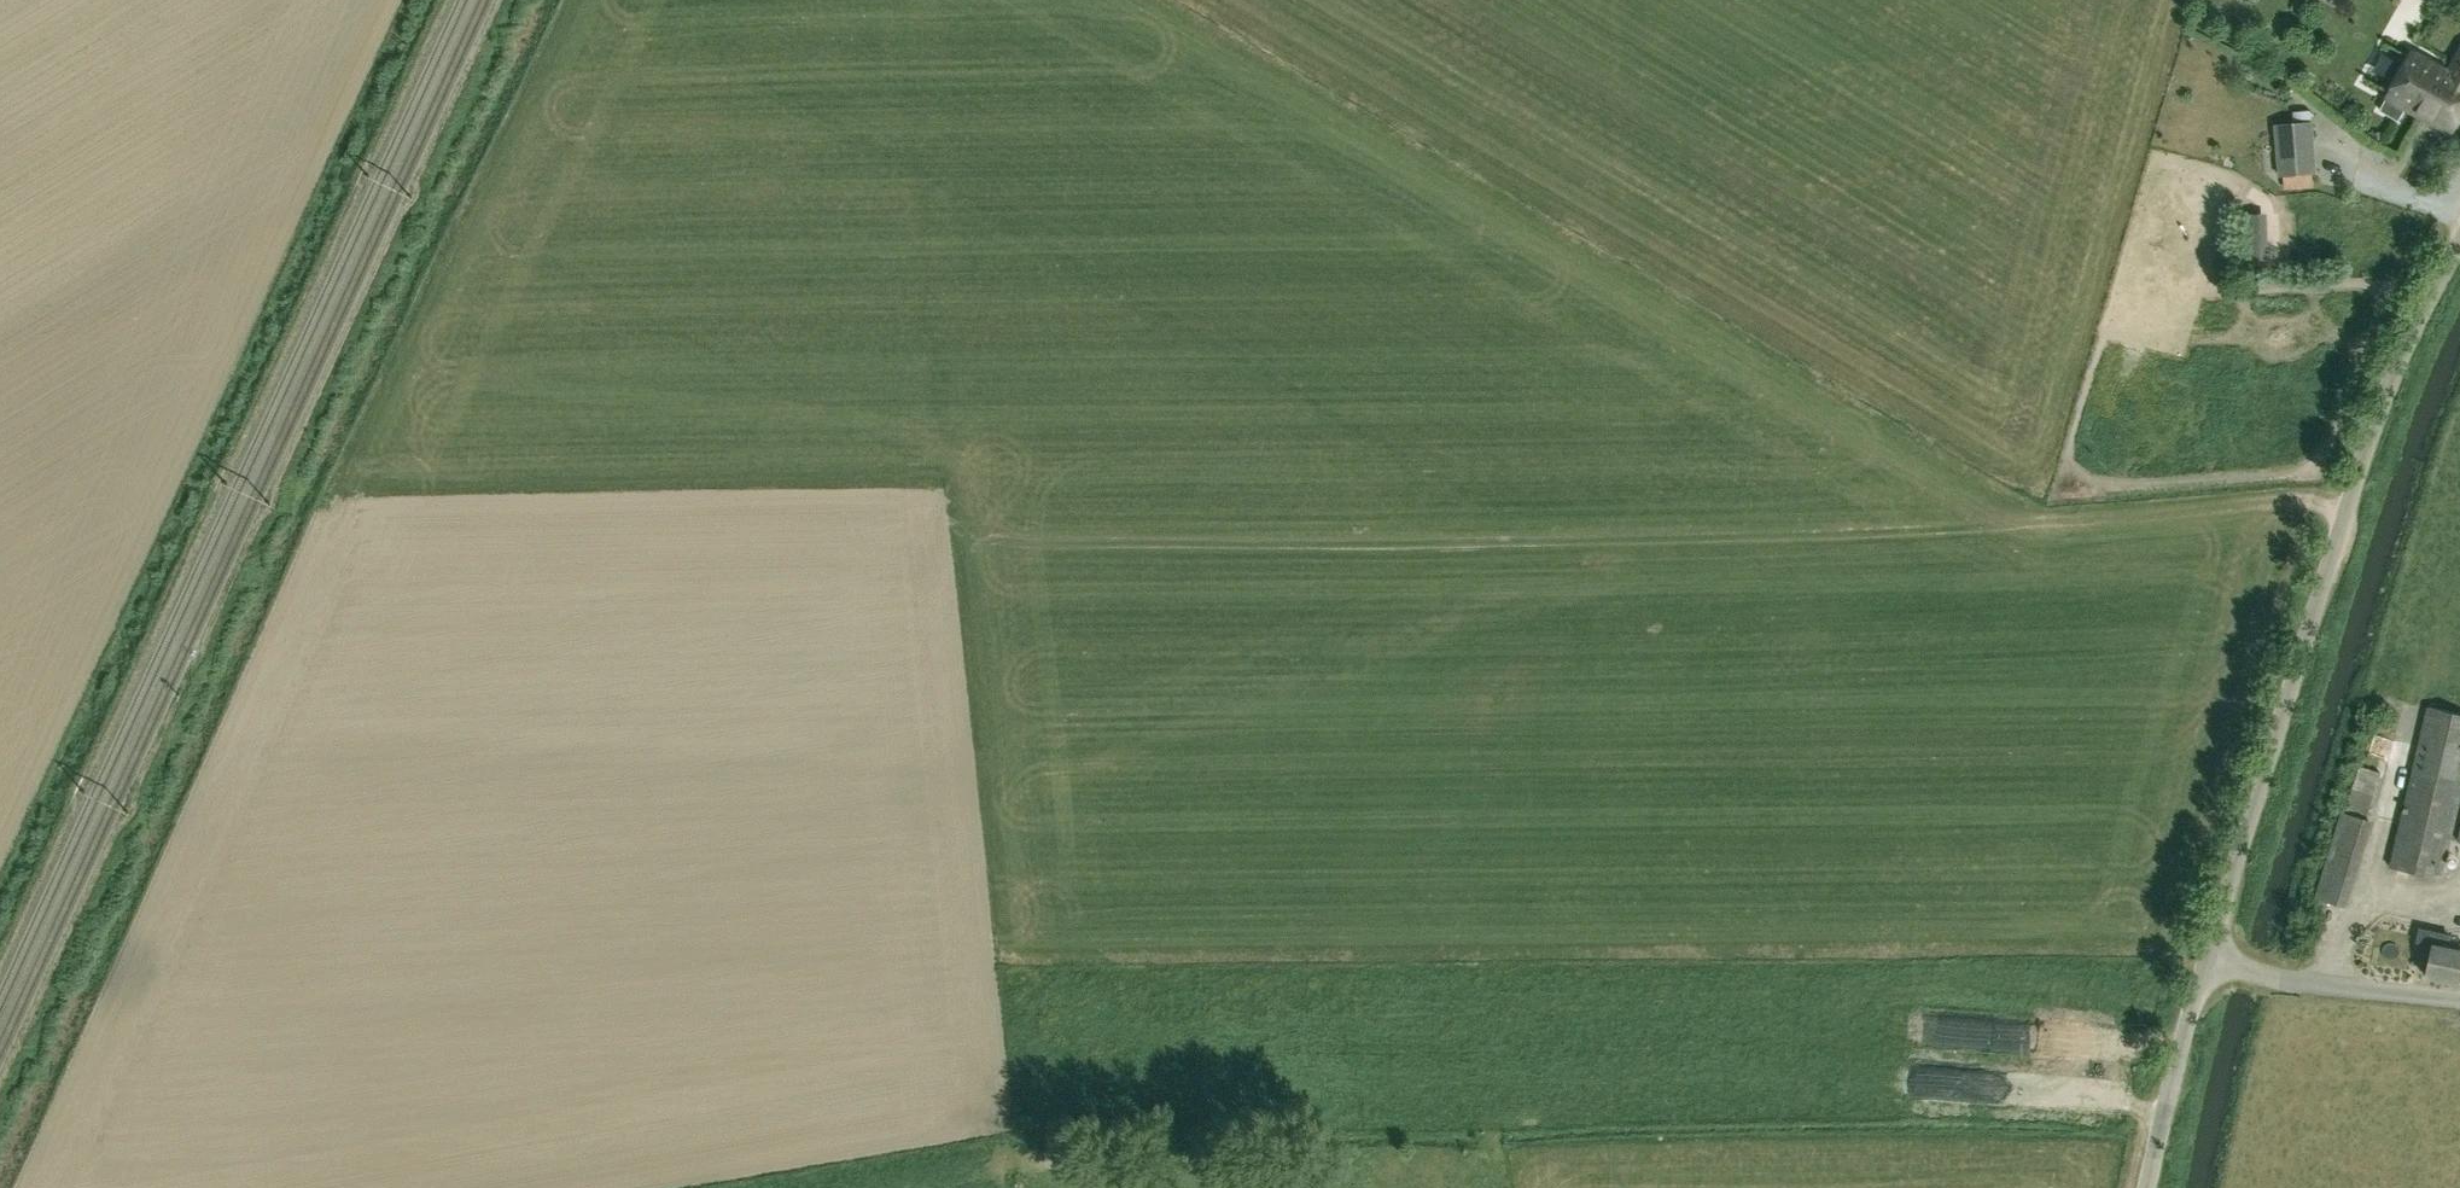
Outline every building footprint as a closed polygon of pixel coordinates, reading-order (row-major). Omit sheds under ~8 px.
[(2448,72),(2449,72),(2424,119),(2451,134),(2459,117),(2459,50),(2448,72)] [(2448,72),(2412,52),(2386,99),(2394,103),(2388,116),(2398,121),(2405,109),(2424,119),(2449,72),(2448,72)] [(2279,175),(2317,171),(2313,124),(2274,128),(2279,175)] [(2262,258),(2261,221),(2239,222),(2240,259),(2262,258)] [(2428,706),(2390,866),(2441,878),(2459,796),(2459,713),(2428,706)] [(2346,907),(2350,895),(2315,884),(2311,896),(2346,907)] [(2449,934),(2420,928),(2416,942),(2433,946),(2426,978),(2459,985),(2459,950),(2447,948),(2449,934)]
